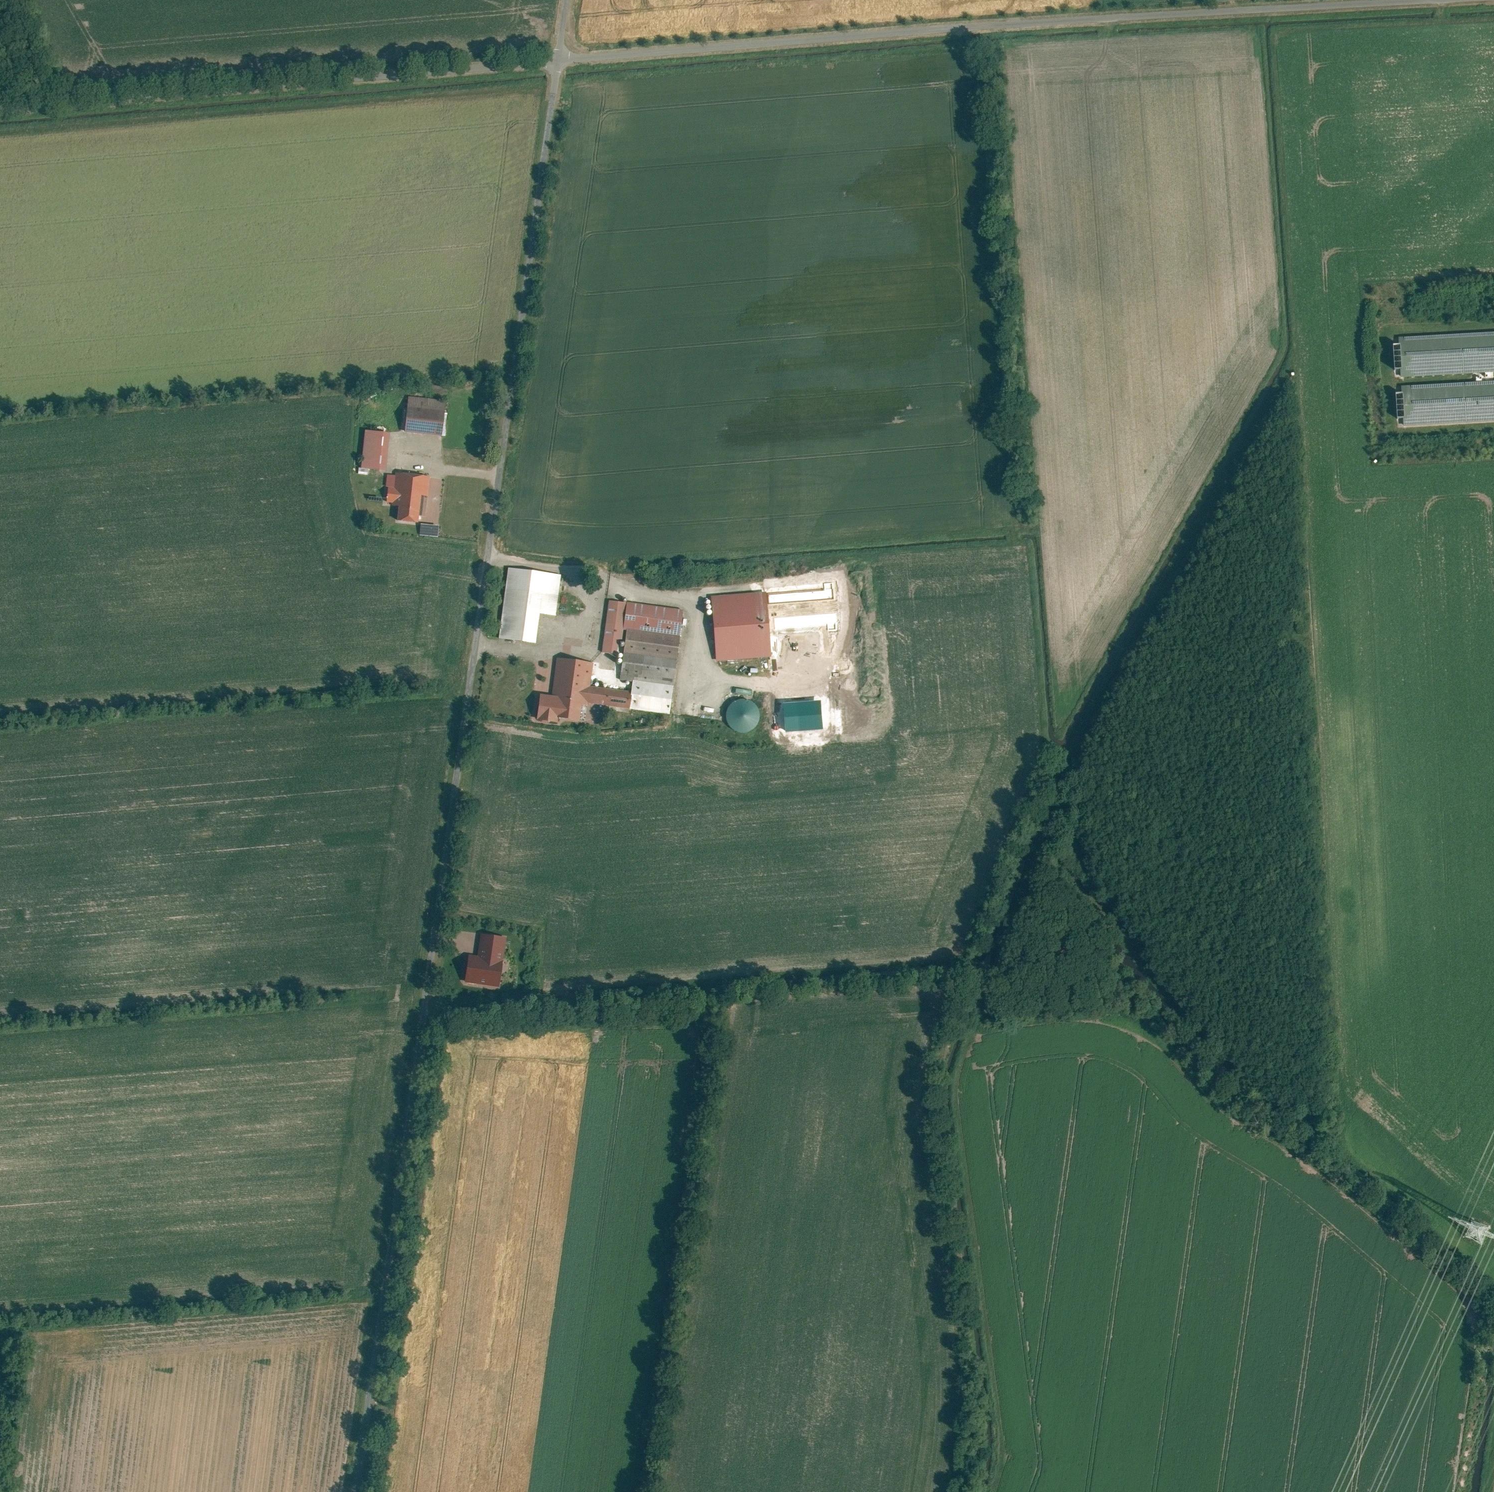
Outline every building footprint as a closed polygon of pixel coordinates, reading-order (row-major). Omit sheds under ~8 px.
[(1398,337),(1400,377),(1493,372),(1493,331),(1398,337)] [(1401,386),(1403,425),(1493,420),(1493,381),(1401,386)] [(411,397),(407,432),(444,437),(449,402),(411,397)] [(369,431),(363,468),(387,472),(392,434),(369,431)] [(402,507),(400,520),(421,523),(425,495),(430,496),(432,478),(399,473),(397,488),(391,487),(388,505),(402,507)] [(437,536),(437,525),(419,525),(419,536),(437,536)] [(563,575),(511,569),(501,638),(538,643),(542,615),(557,617),(563,575)] [(769,591),(713,596),(719,662),(775,657),(769,591)] [(544,693),(540,716),(546,717),(545,724),(559,725),(560,720),(584,724),(586,707),(632,713),(633,709),(672,715),(687,610),(611,600),(604,654),(618,656),(621,634),(624,635),(625,630),(631,631),(624,679),(636,681),(634,694),(591,688),(595,664),(559,659),(555,694),(544,693)] [(743,734),(748,734),(754,732),(758,729),(762,724),(763,718),(763,712),(760,706),(756,702),(750,699),(744,699),(738,700),(733,704),(729,708),(728,714),(728,719),(729,725),(733,729),(737,732),(743,734)] [(481,935),(477,958),(467,957),(462,985),(498,990),(506,939),(481,935)]
